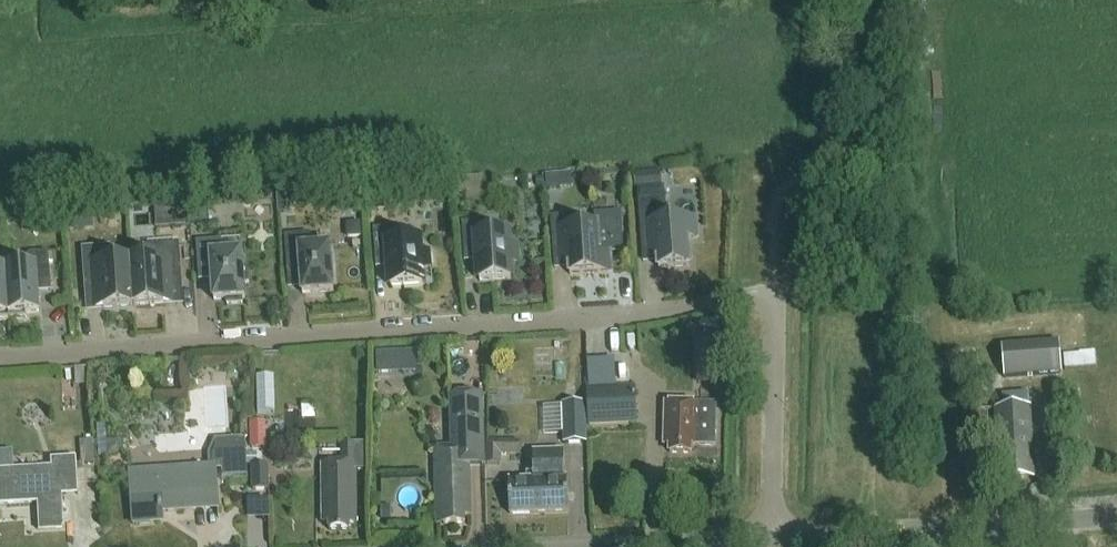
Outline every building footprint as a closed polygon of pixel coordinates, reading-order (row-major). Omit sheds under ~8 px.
[(636,187),(662,185),(661,171),(635,173),(636,187)] [(556,173),(542,174),(543,189),(558,188),(556,173)] [(665,187),(640,189),(644,243),(657,242),(659,268),(690,266),(688,239),(697,238),(696,219),(667,221),(665,187)] [(294,193),(277,194),(279,213),(295,212),(294,193)] [(182,203),(152,205),(154,228),(184,226),(182,203)] [(205,207),(187,208),(188,224),(206,223),(205,207)] [(81,208),(65,210),(66,230),(83,228),(81,208)] [(609,253),(623,252),(620,212),(595,214),(596,226),(579,228),(578,214),(553,216),(555,249),(569,248),(571,275),(611,272),(609,253)] [(351,222),(344,231),(344,238),(361,237),(360,221),(351,222)] [(487,221),(462,223),(465,256),(478,255),(480,281),(511,279),(510,264),(519,264),(518,245),(509,246),(508,233),(488,234),(487,221)] [(399,227),(374,229),(376,262),(390,261),(391,287),(422,285),(421,271),(431,270),(429,251),(420,252),(419,239),(400,240),(399,227)] [(310,234),(285,235),(288,269),(301,268),(303,294),(334,292),(330,245),(311,247),(310,234)] [(212,274),(213,281),(214,300),(227,299),(227,305),(243,303),(243,298),(245,298),(244,283),(250,283),(248,267),(243,267),(242,252),(222,253),(221,240),(196,242),(199,275),(212,274)] [(131,260),(134,306),(164,304),(162,277),(180,276),(178,243),(148,245),(149,258),(131,260)] [(134,306),(131,260),(112,261),(111,248),(84,250),(87,283),(102,282),(104,308),(134,306)] [(6,269),(10,320),(28,319),(27,314),(40,312),(38,286),(51,285),(49,252),(30,253),(24,261),(24,267),(6,269)] [(6,269),(0,269),(0,321),(10,320),(6,269)] [(1001,348),(1003,380),(1060,376),(1058,344),(1001,348)] [(1080,354),(1063,355),(1064,369),(1086,368),(1096,367),(1095,351),(1085,352),(1080,352),(1080,354)] [(387,353),(376,353),(377,374),(388,374),(387,353)] [(260,410),(278,410),(279,373),(261,373),(260,410)] [(590,425),(636,422),(634,385),(588,388),(590,425)] [(451,448),(434,448),(437,517),(444,516),(444,524),(465,523),(464,515),(471,515),(470,467),(484,466),(482,396),(450,397),(451,448)] [(564,443),(587,442),(586,403),(563,404),(564,443)] [(666,403),(665,445),(671,445),(670,452),(690,453),(690,445),(696,446),(696,445),(714,445),(715,405),(666,403)] [(1027,471),(1034,471),(1030,407),(996,409),(999,472),(1007,472),(1007,480),(1027,479),(1027,471)] [(252,421),(252,448),(266,448),(266,421),(252,421)] [(94,440),(80,441),(81,467),(95,467),(94,440)] [(214,467),(216,469),(222,469),(222,479),(244,477),(241,441),(213,443),(214,467)] [(486,441),(486,461),(501,461),(501,452),(522,453),(523,442),(486,441)] [(121,442),(108,442),(108,456),(117,456),(121,450),(121,442)] [(322,464),(322,524),(329,523),(329,530),(350,530),(349,523),(356,523),(356,471),(365,471),(365,445),(340,446),(340,464),(322,464)] [(534,481),(508,482),(509,515),(568,512),(567,480),(565,480),(564,452),(532,454),(534,481)] [(78,495),(76,458),(51,459),(52,467),(0,470),(0,506),(42,503),(43,530),(64,529),(62,496),(78,495)] [(219,508),(216,469),(214,467),(129,473),(133,524),(163,522),(162,512),(219,508)] [(252,467),(252,491),(269,491),(269,467),(252,467)] [(251,497),(250,513),(271,513),(272,498),(251,497)] [(391,506),(382,506),(382,520),(391,520),(391,506)]
